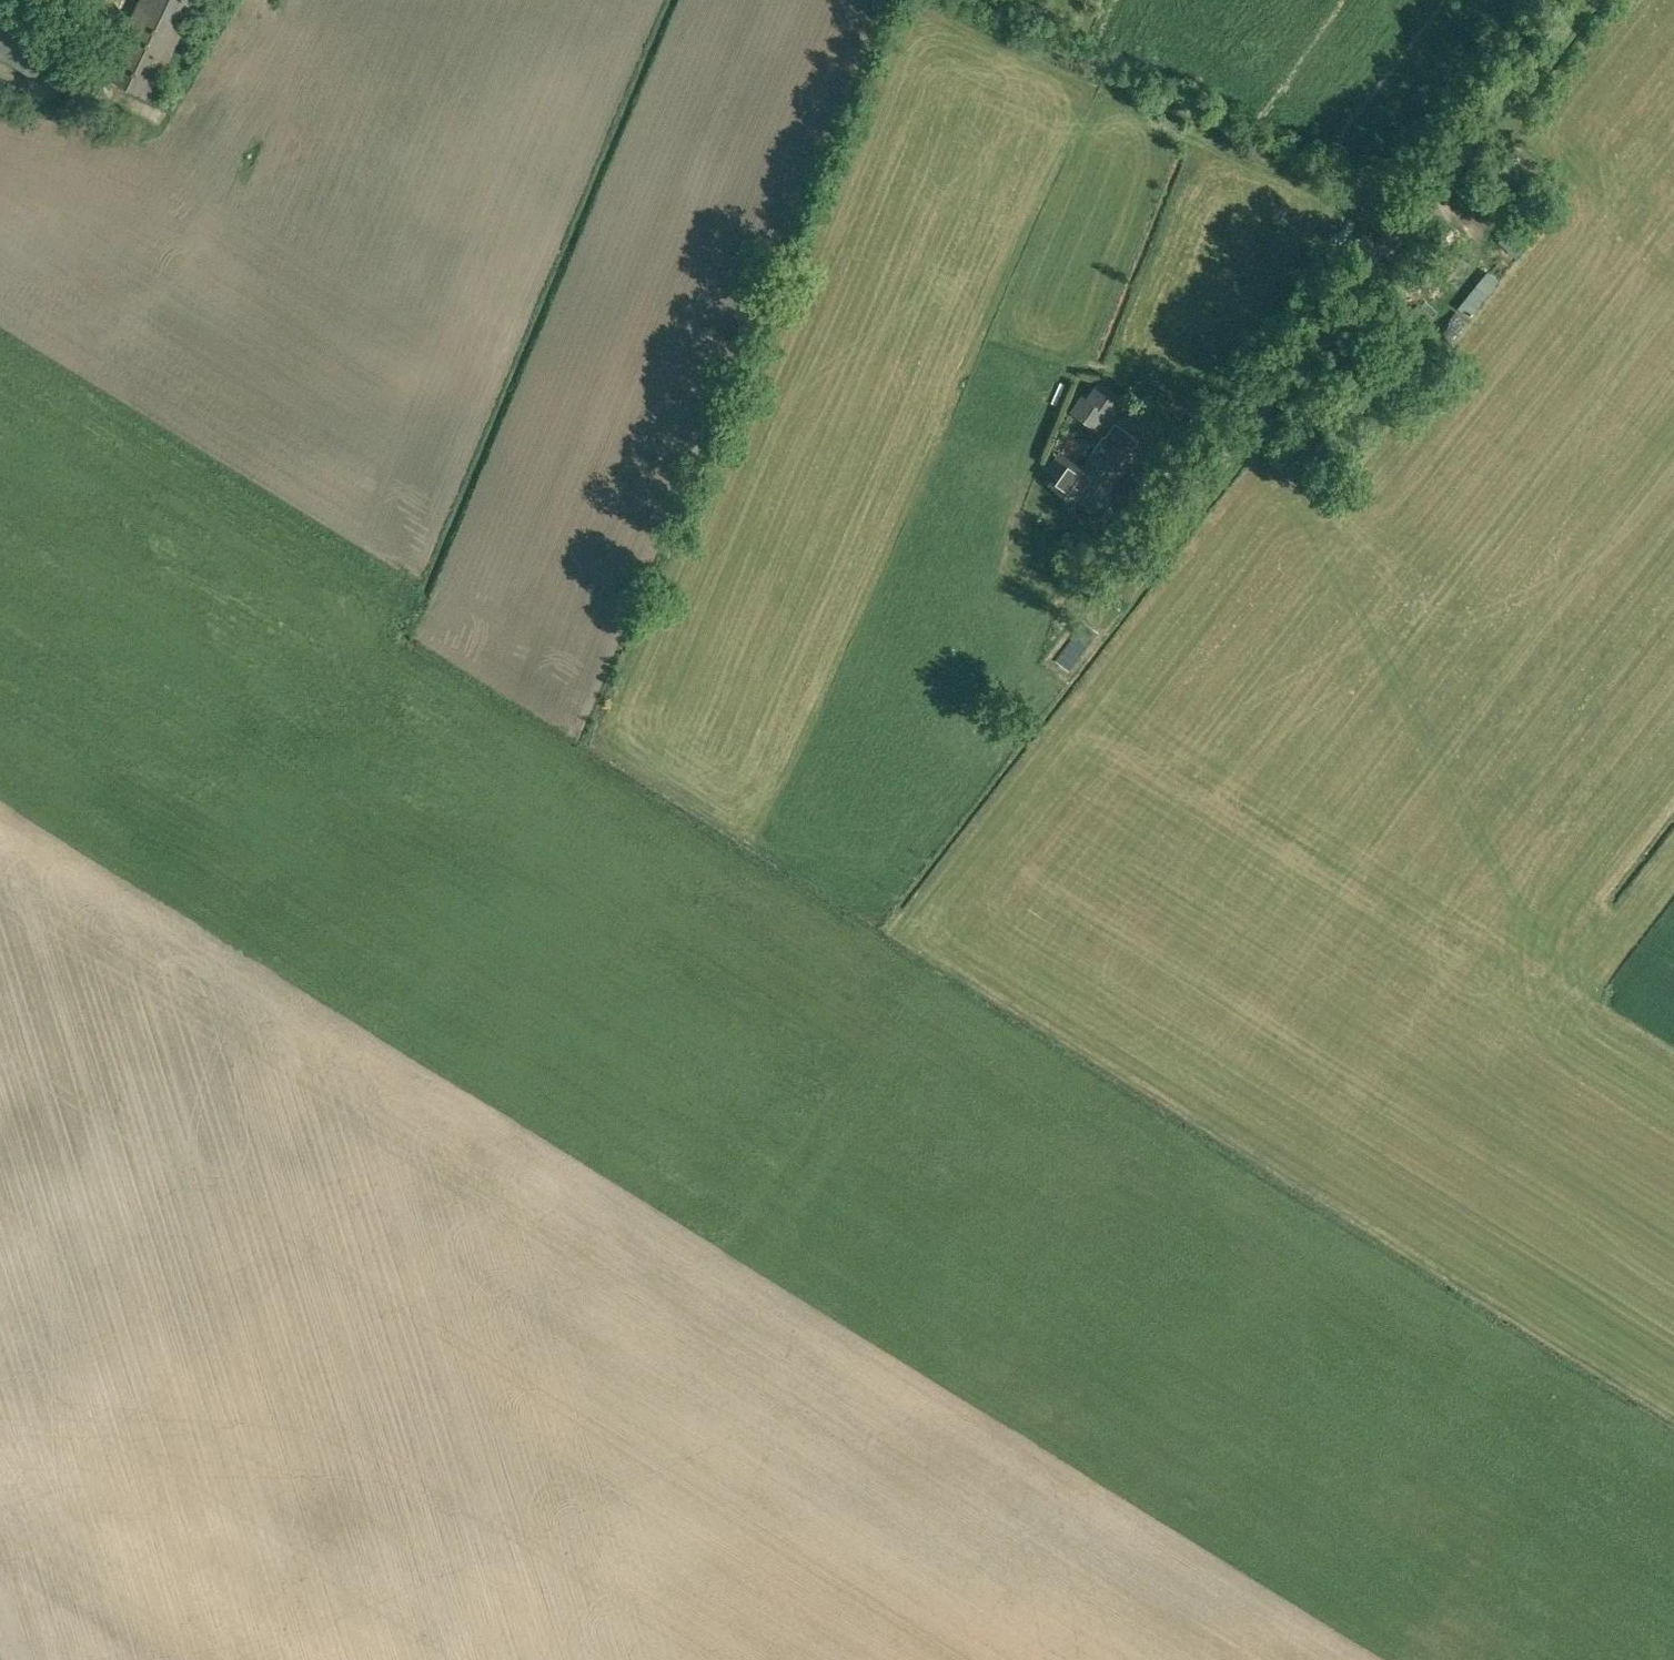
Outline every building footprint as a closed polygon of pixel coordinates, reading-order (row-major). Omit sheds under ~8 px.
[(75,14),(52,0),(6,0),(0,9),(0,58),(34,80),(75,14)] [(103,75),(149,97),(196,0),(139,0),(103,75)] [(1476,308),(1487,294),(1477,287),(1467,301),(1476,308)] [(1122,399),(1099,384),(1088,400),(1083,397),(1073,410),(1096,426),(1107,410),(1112,414),(1122,399)] [(1129,453),(1113,442),(1103,456),(1095,450),(1082,468),(1060,452),(1049,468),(1058,474),(1052,483),(1074,499),(1077,495),(1095,508),(1111,486),(1107,483),(1129,453)]
